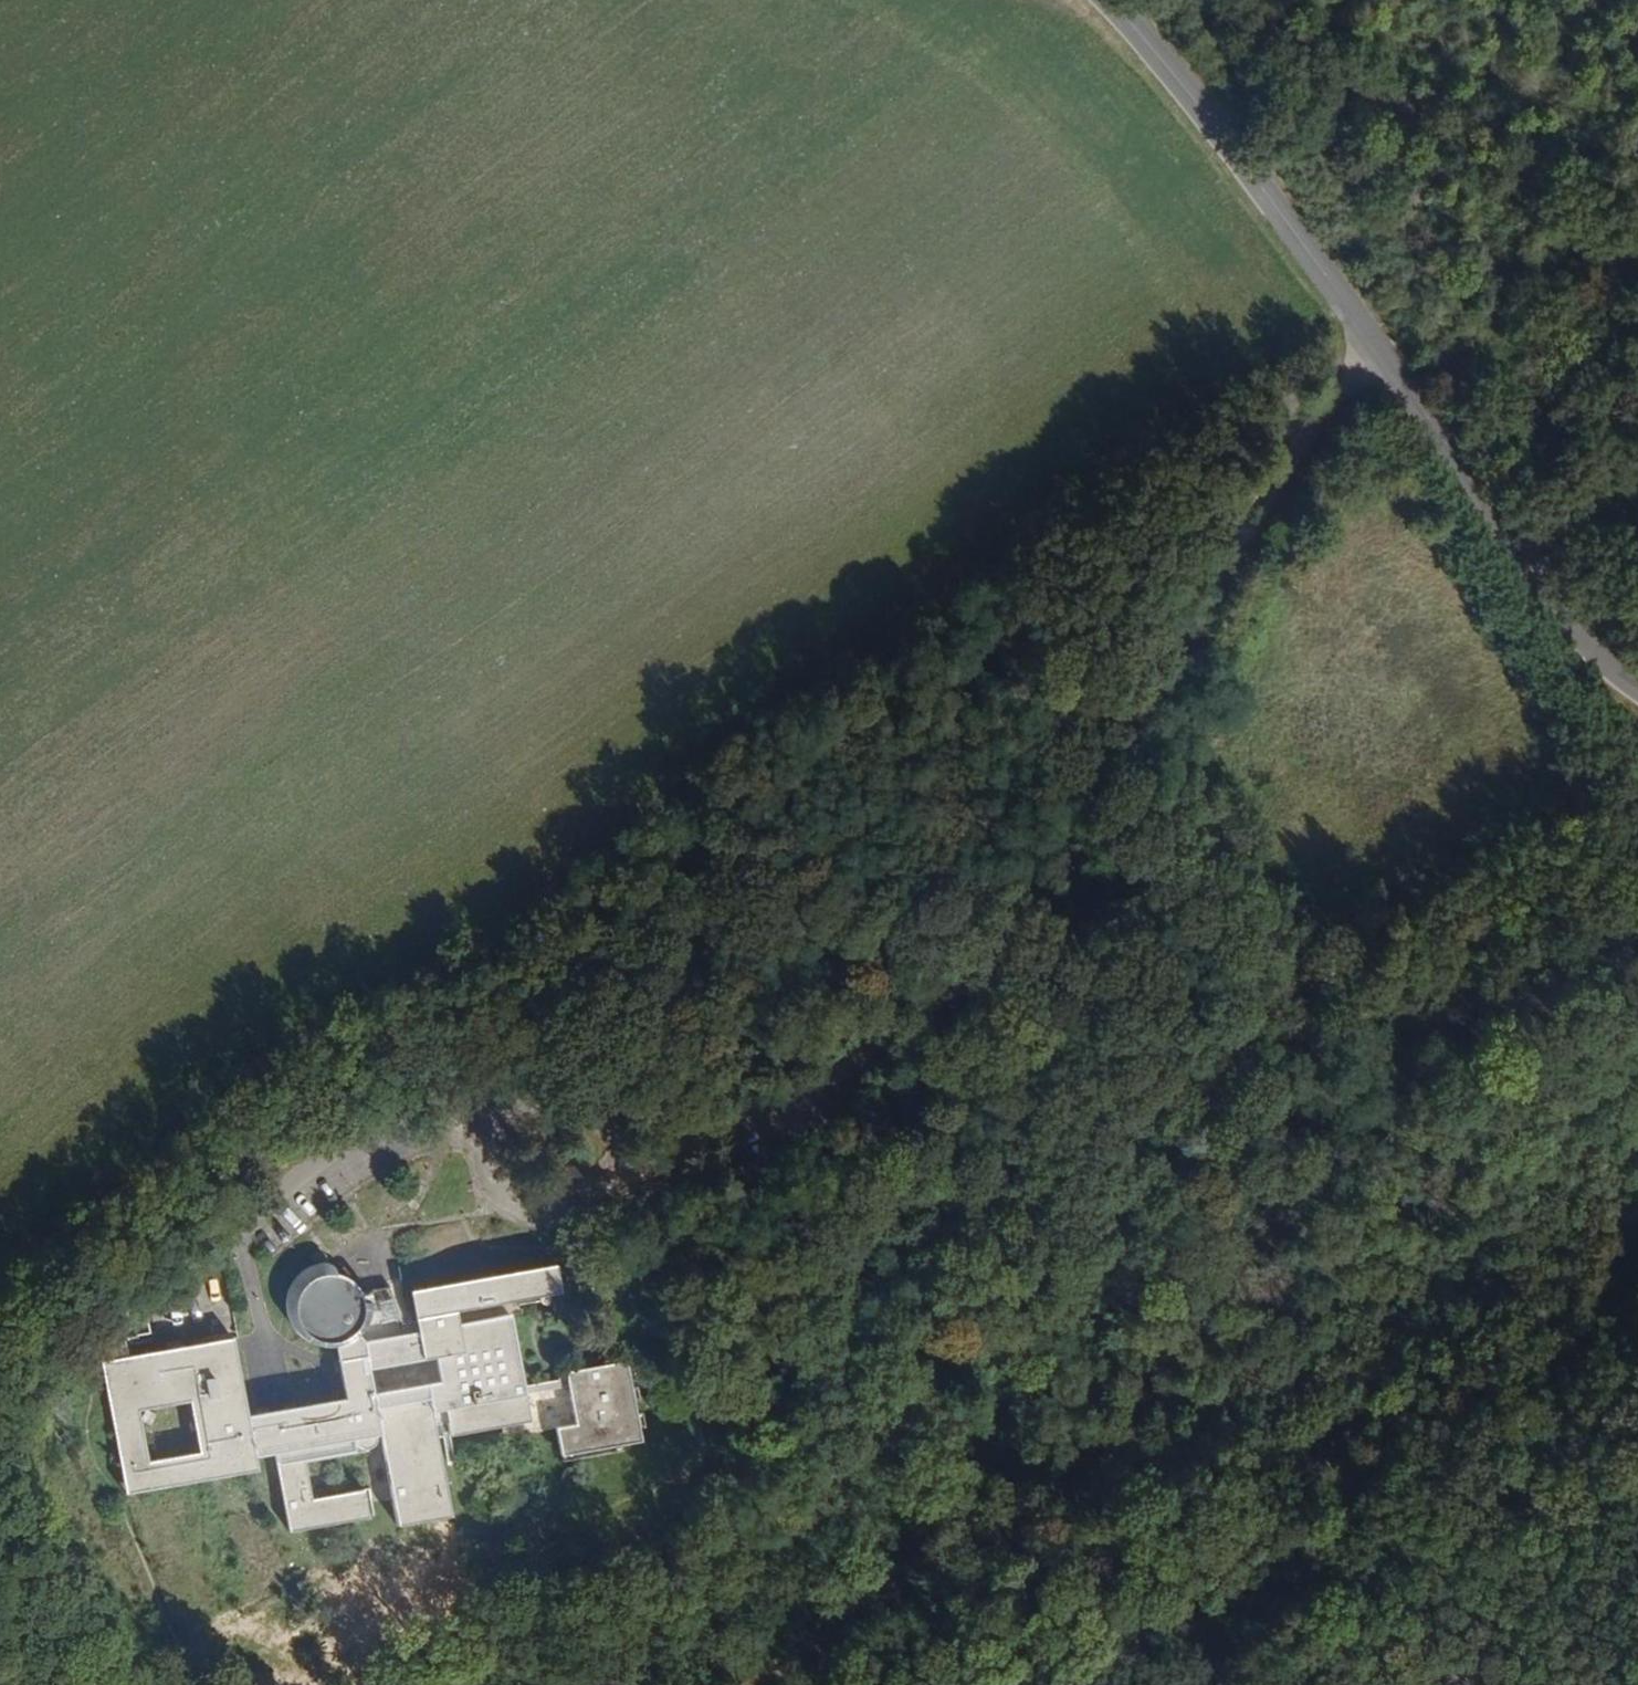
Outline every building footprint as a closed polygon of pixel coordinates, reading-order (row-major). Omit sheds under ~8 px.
[(563,1278),(562,1253),(409,1281),(417,1342),(355,1352),(337,1366),(347,1411),(250,1427),(237,1353),(108,1378),(128,1498),(258,1473),(258,1461),(280,1457),(295,1533),(369,1516),(362,1490),(316,1498),(309,1461),(383,1448),(397,1522),(445,1512),(425,1400),(436,1398),(440,1421),(522,1406),(520,1381),(566,1374),(569,1410),(550,1413),(556,1447),(634,1432),(622,1350),(565,1359),(561,1354),(545,1359),(546,1368),(516,1373),(505,1305),(456,1313),(454,1298),(563,1278)] [(337,1366),(355,1352),(346,1301),(360,1283),(354,1279),(332,1283),(316,1278),(303,1278),(285,1286),(276,1293),(267,1307),(263,1319),(265,1342),(271,1353),(280,1364),(295,1372),(307,1374),(324,1373),(337,1366)]
